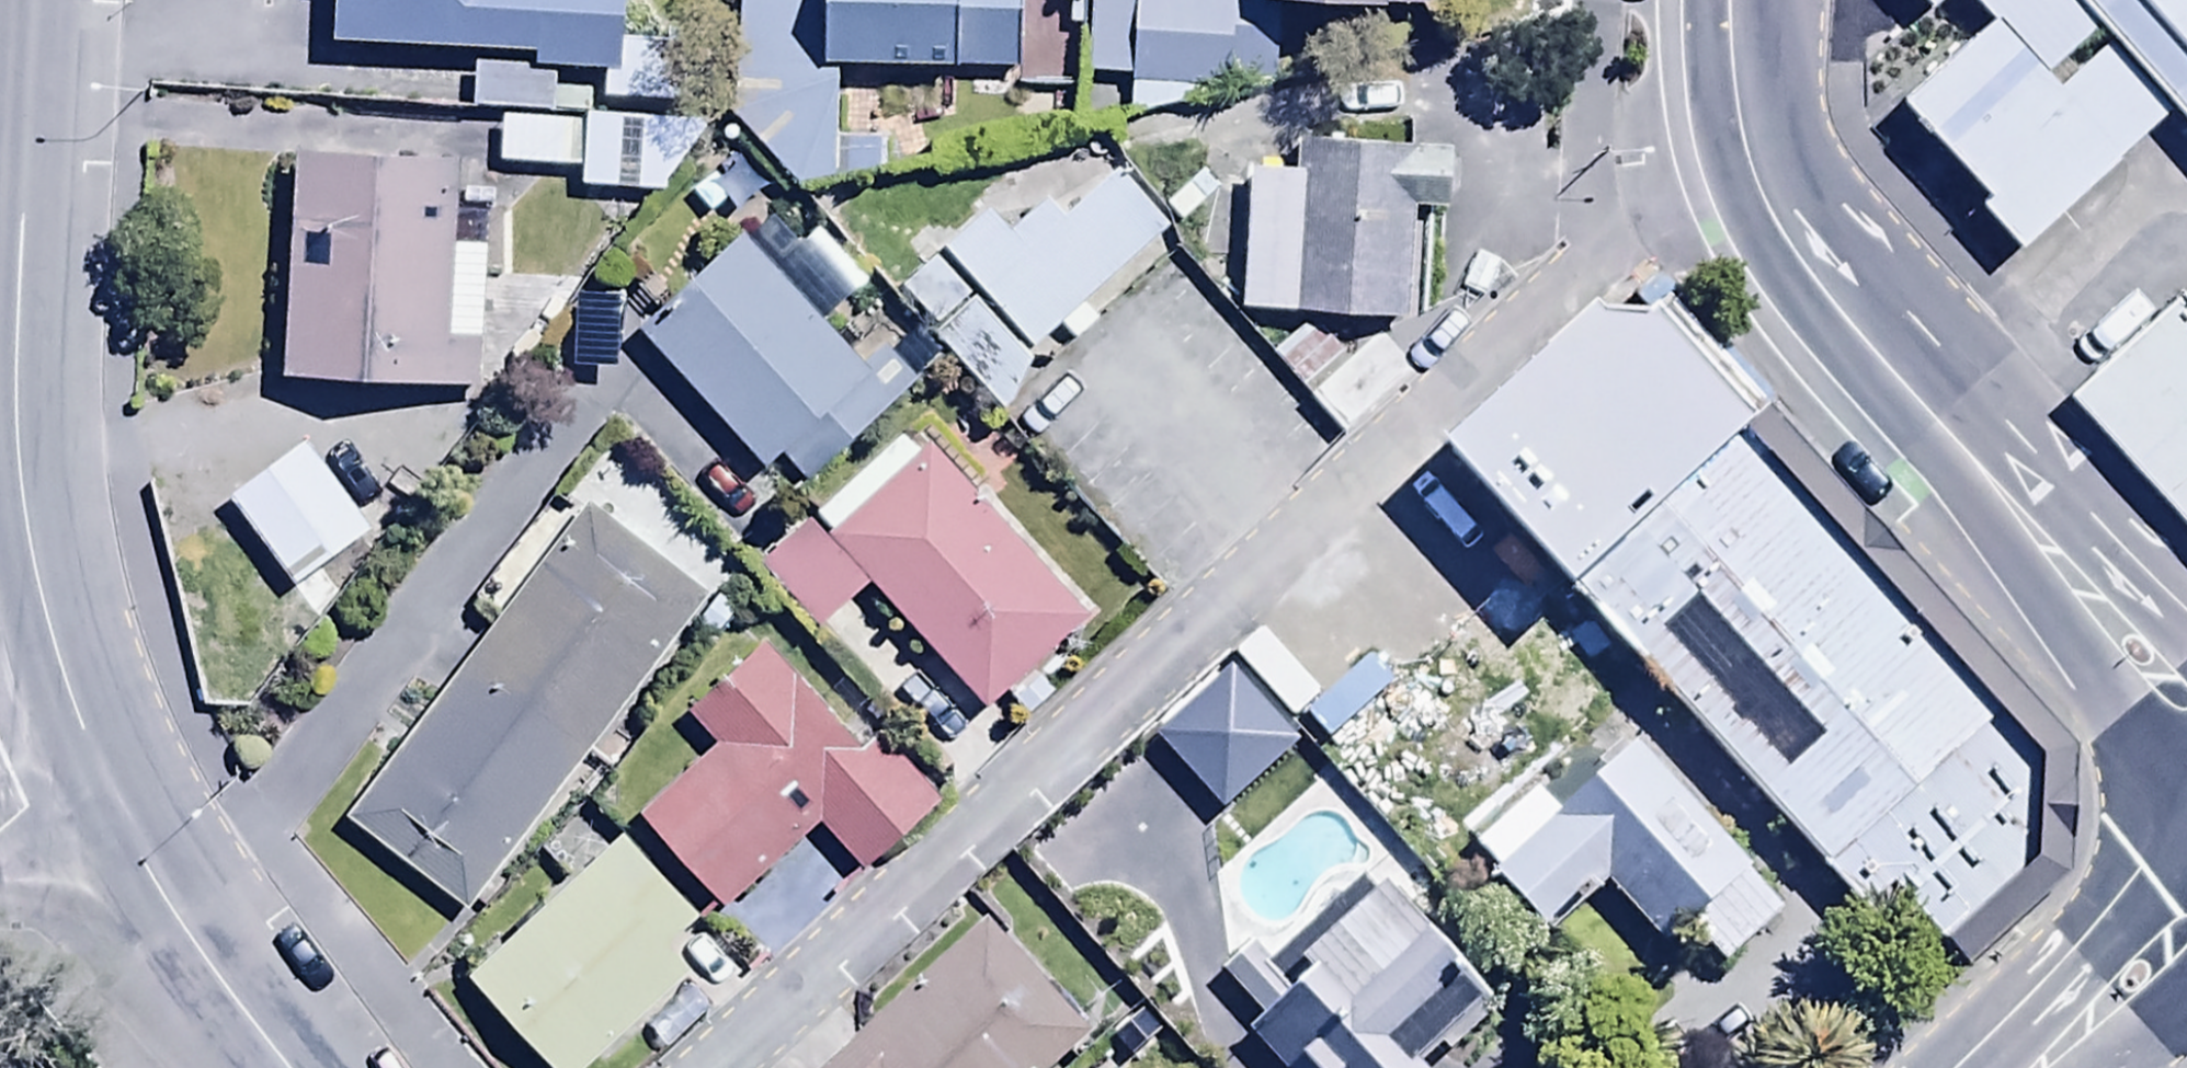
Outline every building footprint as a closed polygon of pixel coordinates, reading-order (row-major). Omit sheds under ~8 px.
[(326,32),(530,44),(529,64),(550,65),(597,68),(595,91),(662,95),(667,26),(615,23),(616,0),(328,0),(326,32)] [(734,123),(793,180),(874,180),(875,139),(835,139),(835,65),(1012,65),(1012,0),(734,0),(734,123)] [(1231,0),(1089,0),(1087,73),(1123,74),(1122,113),(1217,97),(1217,86),(1224,86),(1225,80),(1269,83),(1273,27),(1231,12),(1231,0)] [(2077,0),(1975,0),(1995,22),(1905,103),(2036,247),(2182,116),(2104,30),(2077,0)] [(1957,0),(1917,0),(1935,20),(1957,0)] [(2104,30),(2182,116),(2186,121),(2186,0),(2077,0),(2104,30)] [(550,65),(529,64),(467,60),(465,102),(548,107),(550,65)] [(1446,141),(1288,132),(1278,305),(1396,312),(1403,205),(1441,207),(1446,141)] [(453,152),(288,145),(278,369),(473,377),(480,215),(450,213),(453,152)] [(1025,342),(1159,221),(1110,167),(1057,215),(1017,171),(936,244),(1025,342)] [(857,363),(735,232),(665,297),(651,282),(619,311),(761,463),(770,455),(798,485),(909,383),(875,346),(857,363)] [(2186,526),(2186,307),(2084,399),(2186,526)] [(1312,318),(1270,351),(1298,385),(1339,353),(1312,318)] [(2046,822),(1656,357),(1487,497),(1877,962),(2046,822)] [(813,626),(864,579),(981,704),(1082,611),(923,439),(914,448),(898,431),(754,564),(813,626)] [(224,491),(291,584),(285,589),(308,617),(337,594),(317,568),(367,531),(299,437),(224,491)] [(1515,544),(1459,480),(1424,511),(1480,574),(1515,544)] [(427,696),(336,817),(460,910),(467,900),(481,910),(572,789),(559,780),(579,754),(607,775),(625,751),(601,734),(686,621),(709,638),(732,608),(581,495),(561,522),(542,508),(476,594),(495,608),(476,632),(468,626),(455,644),(460,648),(433,685),(420,675),(413,685),(427,696)] [(856,740),(761,634),(680,706),(714,744),(637,813),(720,905),(816,819),(854,861),(927,795),(869,729),(856,740)] [(1242,785),(1235,683),(1178,687),(1181,734),(1161,736),(1162,749),(1155,749),(1157,788),(1200,786),(1201,796),(1238,794),(1237,786),(1242,785)] [(1298,734),(1246,787),(1272,813),(1325,760),(1298,734)] [(1776,905),(1630,740),(1551,809),(1530,785),(1468,840),(1549,932),(1605,882),(1654,938),(1681,914),(1718,956),(1776,905)] [(617,834),(603,846),(579,820),(544,853),(565,877),(458,976),(544,1067),(582,1067),(673,983),(648,956),(692,915),(617,834)] [(803,843),(706,940),(749,983),(846,886),(803,843)] [(1380,867),(1285,943),(1297,957),(1277,973),(1249,938),(1218,962),(1255,1008),(1239,1021),(1277,1067),(1421,1067),(1414,1059),(1435,1043),(1441,1051),(1494,1009),(1380,867)] [(813,1067),(1040,1067),(1086,1026),(983,913),(813,1067)]
